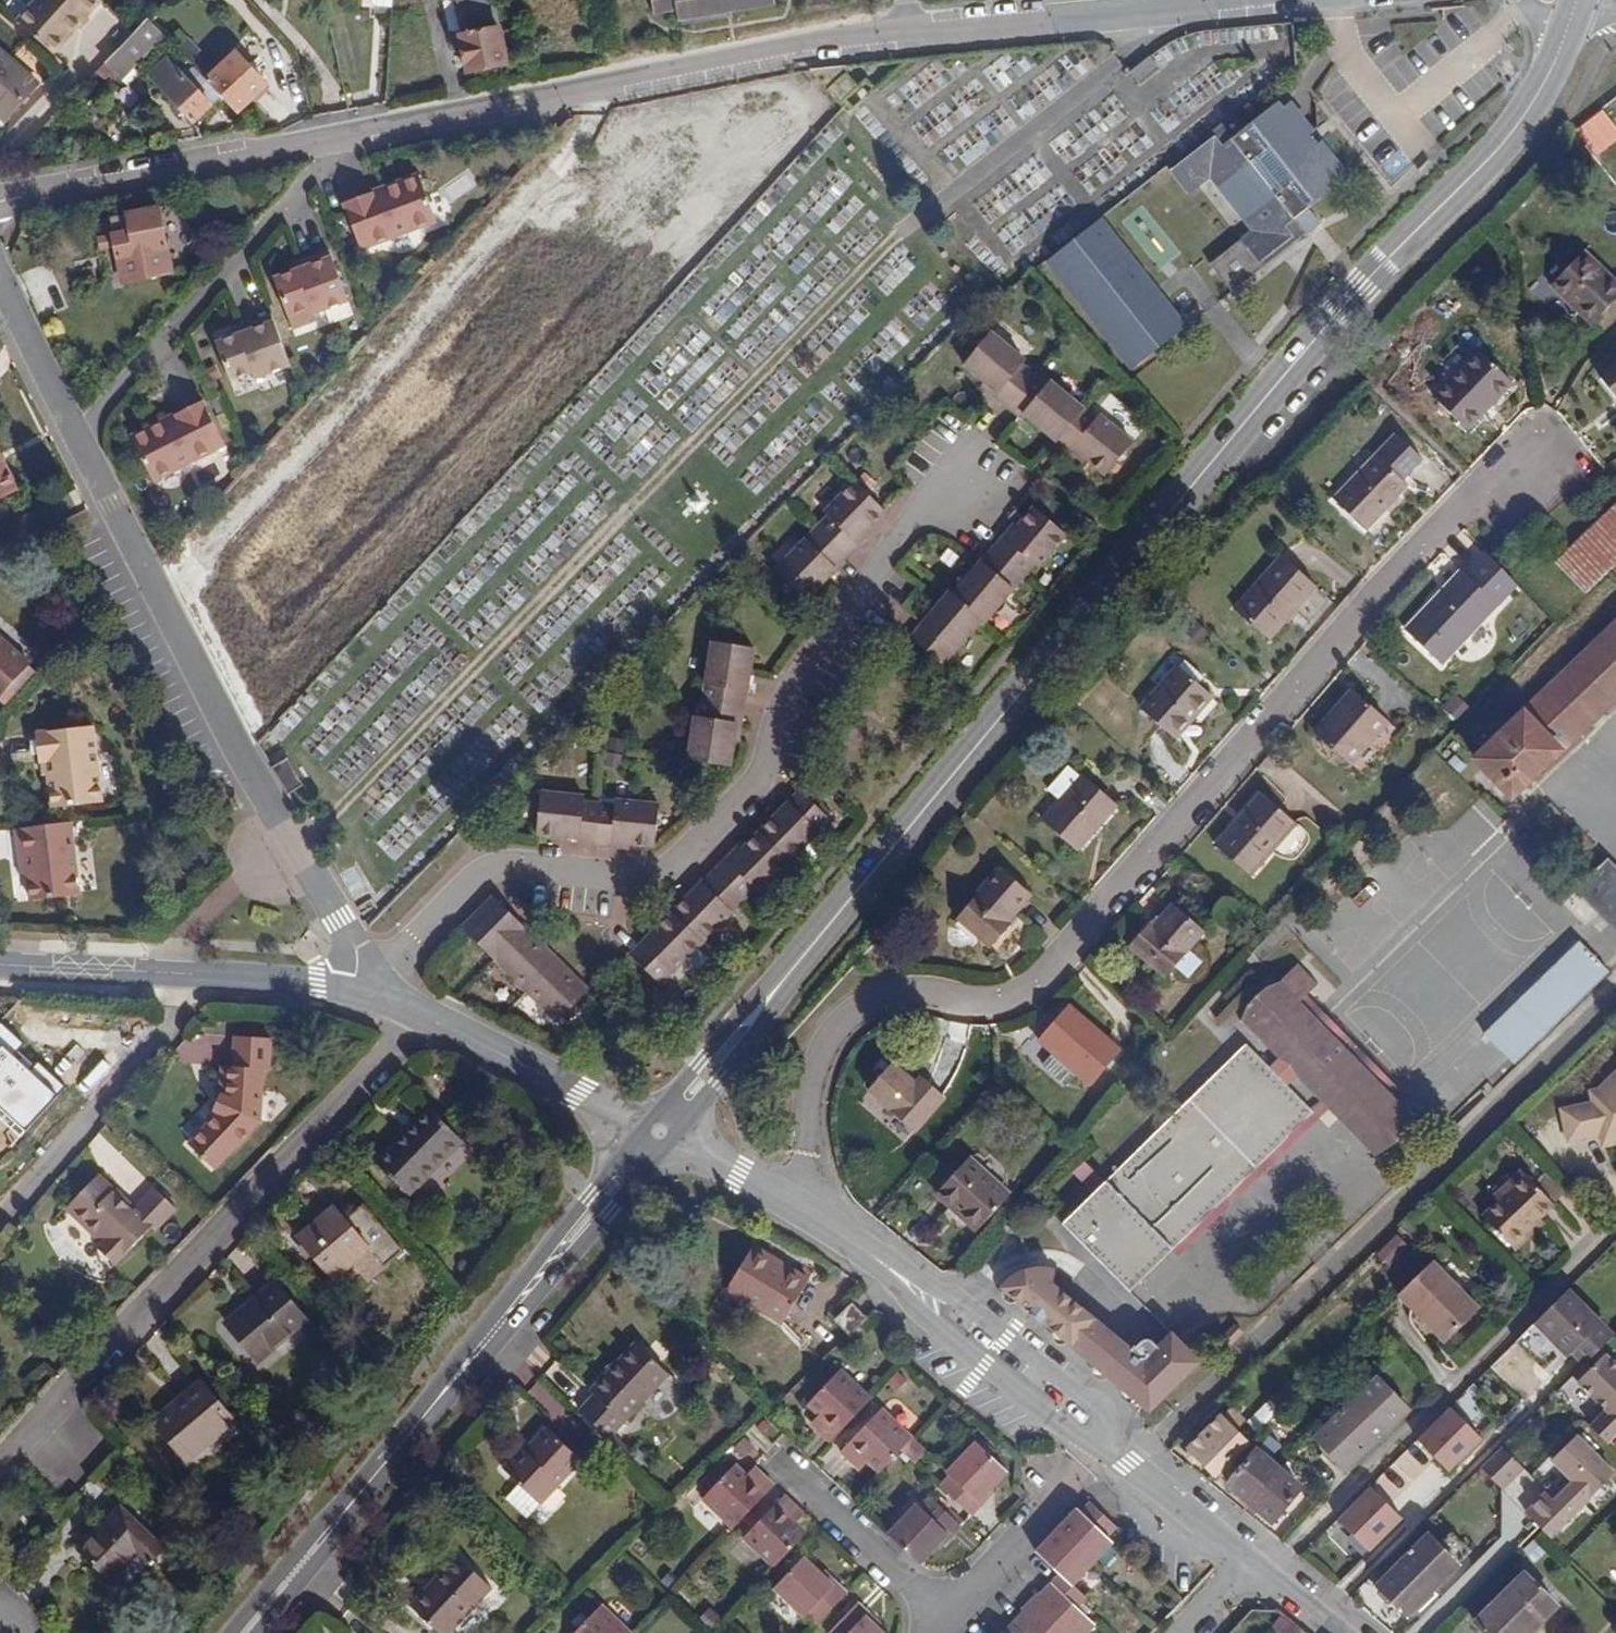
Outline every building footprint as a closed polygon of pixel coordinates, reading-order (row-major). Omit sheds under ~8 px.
[(104,0),(39,0),(20,22),(56,54),(104,0)] [(460,34),(500,26),(494,0),(452,0),(460,34)] [(776,0),(652,0),(654,15),(674,10),(678,21),(776,2),(776,0)] [(138,31),(107,62),(123,78),(139,61),(153,47),(165,35),(149,19),(138,31)] [(500,26),(460,34),(469,73),(508,65),(500,26)] [(153,47),(139,61),(152,73),(166,59),(153,47)] [(0,51),(0,118),(5,122),(37,85),(0,51)] [(222,96),(239,114),(269,85),(235,52),(206,79),(222,96)] [(1160,69),(1150,58),(1131,72),(1140,84),(1160,69)] [(222,96),(206,79),(193,66),(183,75),(166,59),(152,73),(149,77),(193,124),(222,96)] [(1243,129),(1233,114),(1165,167),(1187,195),(1206,180),(1214,189),(1238,171),(1264,204),(1242,221),(1248,231),(1239,239),(1261,267),(1305,233),(1294,220),(1301,214),(1335,187),(1330,180),(1341,171),(1313,135),(1288,103),(1281,108),(1275,103),(1243,129)] [(1400,150),(1382,165),(1393,178),(1411,163),(1400,150)] [(368,202),(366,197),(340,207),(357,254),(432,224),(414,179),(379,192),(380,197),(368,202)] [(379,192),(366,197),(368,202),(380,197),(379,192)] [(116,236),(118,246),(124,280),(172,271),(159,208),(112,217),(116,236)] [(1191,323),(1103,216),(1045,263),(1133,370),(1191,323)] [(95,252),(118,246),(116,236),(93,241),(95,252)] [(1585,252),(1554,284),(1594,323),(1615,300),(1615,282),(1585,252)] [(324,256),(295,267),(297,273),(288,276),(269,283),(282,319),(301,313),(305,320),(342,306),(324,256)] [(297,273),(295,267),(286,270),(288,276),(297,273)] [(254,392),(291,379),(272,326),(242,338),(246,345),(235,349),(216,355),(229,393),(251,385),(254,392)] [(965,365),(985,382),(1000,393),(997,397),(1021,416),(1023,414),(1057,442),(1060,441),(1070,449),(1072,446),(1087,459),(1107,475),(1133,442),(1099,415),(1095,418),(1050,381),(1046,385),(1023,365),(1026,360),(991,333),(965,365)] [(246,345),(242,338),(233,342),(235,349),(246,345)] [(1511,382),(1479,351),(1435,397),(1467,428),(1511,382)] [(1601,375),(1615,395),(1615,363),(1601,375)] [(1000,393),(985,382),(982,385),(997,397),(1000,393)] [(993,401),(977,430),(996,439),(1011,410),(993,401)] [(164,429),(162,426),(131,443),(154,485),(223,448),(200,405),(175,419),(177,423),(164,429)] [(175,419),(162,426),(164,429),(177,423),(175,419)] [(1423,459),(1397,434),(1336,498),(1368,529),(1410,485),(1403,480),(1423,459)] [(1085,462),(1087,459),(1072,446),(1070,449),(1085,462)] [(0,458),(0,495),(15,488),(0,458)] [(805,597),(858,545),(853,540),(866,527),(884,509),(856,482),(825,512),(829,517),(777,569),(805,597)] [(1615,564),(1615,504),(1556,562),(1585,593),(1615,564)] [(1007,539),(1004,537),(954,595),(951,593),(911,639),(941,665),(982,620),(984,621),(1034,565),(1038,568),(1065,535),(1035,508),(1018,526),(1007,539)] [(1015,524),(1004,537),(1007,539),(1018,526),(1015,524)] [(853,540),(858,545),(871,532),(866,527),(853,540)] [(1520,586),(1492,556),(1488,552),(1466,574),(1462,571),(1450,583),(1453,586),(1432,607),(1429,605),(1407,630),(1441,663),(1496,605),(1501,608),(1520,586)] [(1316,587),(1284,558),(1236,608),(1269,637),(1316,587)] [(1475,759),(1511,799),(1615,699),(1615,625),(1475,759)] [(29,662),(0,638),(0,695),(29,662)] [(730,766),(734,741),(737,722),(743,722),(753,648),(714,642),(702,716),(697,716),(689,760),(730,766)] [(1212,696),(1179,667),(1142,709),(1175,738),(1212,696)] [(1388,721),(1354,690),(1316,731),(1350,764),(1388,721)] [(737,722),(734,741),(740,741),(743,722),(737,722)] [(34,733),(37,760),(47,759),(48,776),(52,807),(102,802),(94,726),(34,733)] [(288,758),(272,767),(288,795),(304,785),(288,758)] [(47,759),(37,760),(38,776),(48,776),(47,759)] [(1048,790),(1061,802),(1082,778),(1068,766),(1048,790)] [(1082,778),(1061,802),(1044,821),(1076,850),(1115,805),(1083,777),(1082,778)] [(730,864),(725,860),(632,955),(661,984),(672,973),(673,973),(756,890),(759,893),(819,832),(818,830),(829,819),(800,791),(760,832),(762,833),(743,851),(730,864)] [(581,844),(612,847),(612,842),(631,844),(656,845),(659,804),(617,800),(616,806),(585,802),(586,796),(542,792),(539,834),(581,838),(581,844)] [(1296,824),(1263,793),(1217,845),(1251,876),(1296,824)] [(70,821),(12,829),(15,855),(23,854),(26,877),(28,900),(80,894),(70,821)] [(394,827),(378,843),(395,860),(411,843),(394,827)] [(1615,929),(1615,866),(1594,844),(1562,875),(1577,890),(1598,911),(1615,929)] [(738,848),(725,860),(730,864),(743,851),(738,848)] [(23,854),(15,855),(18,877),(26,877),(23,854)] [(966,882),(979,893),(999,870),(986,859),(966,882)] [(1030,896),(1001,869),(999,870),(979,893),(958,917),(993,946),(1010,926),(1007,923),(1030,896)] [(1588,922),(1598,911),(1577,890),(1566,900),(1588,922)] [(589,990),(495,897),(463,929),(559,1022),(589,990)] [(1204,930),(1176,905),(1155,926),(1150,923),(1130,947),(1163,977),(1204,930)] [(1608,973),(1580,943),(1486,1034),(1514,1064),(1608,973)] [(1065,1224),(1083,1243),(1130,1291),(1313,1113),(1290,1089),(1300,1078),(1377,1156),(1415,1119),(1301,1003),(1319,984),(1298,964),(1271,990),(1267,987),(1248,1006),(1251,1011),(1242,1020),(1280,1058),(1270,1070),(1246,1046),(1225,1067),(1065,1224)] [(1053,1051),(1078,1073),(1091,1084),(1119,1050),(1068,1006),(1039,1039),(1053,1051)] [(223,1078),(220,1078),(219,1102),(214,1106),(210,1110),(214,1116),(184,1147),(211,1173),(255,1127),(255,1077),(260,1077),(259,1046),(224,1046),(223,1078)] [(1067,1086),(1078,1073),(1053,1051),(1042,1064),(1067,1086)] [(914,1082),(894,1064),(870,1090),(916,1130),(944,1097),(920,1076),(914,1082)] [(1598,1140),(1615,1138),(1615,1079),(1601,1093),(1593,1094),(1594,1105),(1562,1109),(1565,1142),(1598,1138),(1598,1140)] [(463,1141),(428,1107),(375,1163),(410,1196),(463,1141)] [(1598,1140),(1599,1150),(1615,1149),(1615,1138),(1598,1140)] [(1011,1193),(970,1157),(937,1194),(978,1230),(1011,1193)] [(184,1202),(162,1182),(140,1207),(118,1188),(121,1185),(105,1171),(73,1205),(110,1239),(105,1244),(124,1261),(159,1222),(163,1225),(184,1202)] [(1521,1175),(1510,1185),(1514,1187),(1512,1192),(1498,1204),(1486,1218),(1511,1245),(1540,1218),(1555,1205),(1528,1175),(1521,1175)] [(1514,1187),(1510,1185),(1494,1200),(1498,1204),(1512,1192),(1514,1187)] [(352,1264),(366,1281),(402,1250),(363,1205),(347,1219),(336,1204),(296,1238),(332,1281),(352,1264)] [(1545,1223),(1540,1218),(1511,1245),(1516,1249),(1545,1223)] [(1409,1248),(1396,1235),(1377,1254),(1390,1267),(1409,1248)] [(726,1289),(782,1324),(809,1280),(753,1246),(726,1289)] [(1480,1310),(1433,1261),(1400,1293),(1446,1342),(1480,1310)] [(996,1294),(1065,1351),(1091,1318),(1050,1282),(1052,1267),(1020,1269),(996,1294)] [(307,1319),(274,1281),(226,1323),(257,1361),(307,1319)] [(1568,1291),(1536,1322),(1570,1356),(1574,1352),(1586,1365),(1614,1337),(1568,1291)] [(834,1321),(848,1336),(867,1318),(853,1303),(834,1321)] [(1185,1315),(1177,1307),(1168,1316),(1176,1324),(1185,1315)] [(1140,1361),(1091,1318),(1065,1351),(1145,1417),(1201,1363),(1169,1331),(1140,1361)] [(593,1395),(578,1410),(608,1437),(668,1374),(635,1342),(588,1391),(593,1395)] [(1606,1354),(1576,1384),(1603,1411),(1587,1428),(1606,1447),(1615,1436),(1615,1363),(1606,1354)] [(830,1442),(871,1399),(840,1370),(806,1405),(817,1415),(824,1422),(817,1430),(830,1442)] [(1406,1411),(1373,1377),(1310,1438),(1344,1472),(1406,1411)] [(235,1421),(201,1380),(152,1420),(186,1462),(235,1421)] [(1282,1407),(1299,1391),(1290,1383),(1270,1401),(1279,1410),(1282,1407)] [(1230,1407),(1223,1412),(1237,1426),(1244,1421),(1230,1407)] [(1485,1441),(1451,1409),(1420,1442),(1454,1474),(1485,1441)] [(902,1450),(912,1440),(881,1410),(841,1452),(852,1462),(860,1455),(868,1463),(879,1474),(902,1450)] [(1186,1449),(1211,1476),(1246,1444),(1244,1442),(1232,1431),(1237,1426),(1223,1412),(1186,1449)] [(824,1422),(817,1415),(810,1423),(817,1430),(824,1422)] [(503,1466),(520,1484),(541,1503),(581,1459),(546,1427),(525,1450),(522,1447),(503,1466)] [(1614,1473),(1573,1434),(1547,1461),(1567,1480),(1548,1499),(1540,1491),(1520,1512),(1549,1540),(1614,1473)] [(1269,1435),(1257,1449),(1269,1459),(1281,1445),(1269,1435)] [(950,1475),(978,1501),(1007,1473),(975,1442),(946,1471),(950,1475)] [(1484,1470),(1494,1478),(1511,1456),(1500,1448),(1484,1470)] [(1225,1486),(1270,1525),(1302,1488),(1269,1459),(1257,1449),(1225,1486)] [(860,1455),(852,1462),(860,1471),(868,1463),(860,1455)] [(1514,1458),(1493,1481),(1514,1501),(1535,1478),(1514,1458)] [(702,1499),(733,1529),(773,1486),(762,1475),(754,1483),(745,1474),(735,1466),(702,1499)] [(762,1475),(753,1467),(745,1474),(754,1483),(762,1475)] [(978,1501),(950,1475),(940,1487),(972,1516),(981,1505),(978,1501)] [(541,1503),(520,1484),(507,1497),(527,1517),(541,1503)] [(1405,1521),(1371,1485),(1338,1521),(1371,1554),(1405,1521)] [(743,1538),(774,1569),(807,1533),(795,1522),(788,1515),(796,1507),(784,1495),(743,1538)] [(920,1507),(948,1534),(952,1536),(962,1526),(931,1496),(920,1507)] [(1081,1513),(1108,1537),(1117,1526),(1090,1502),(1081,1513)] [(948,1534),(920,1507),(916,1504),(887,1534),(918,1564),(948,1534)] [(161,1547),(120,1506),(78,1550),(109,1580),(143,1545),(153,1556),(161,1547)] [(788,1515),(795,1522),(803,1514),(796,1507),(788,1515)] [(1108,1537),(1081,1513),(1076,1508),(1057,1529),(1093,1564),(1112,1543),(1108,1537)] [(1060,1573),(1074,1585),(1093,1564),(1057,1529),(1036,1551),(1040,1554),(1060,1573)] [(1458,1565),(1428,1536),(1379,1587),(1408,1616),(1458,1565)] [(457,1555),(410,1606),(439,1632),(448,1632),(492,1587),(457,1555)] [(808,1615),(834,1587),(804,1558),(774,1590),(804,1619),(808,1615)] [(1074,1585),(1060,1573),(1051,1583),(1077,1607),(1087,1597),(1074,1585)] [(1523,1575),(1473,1625),(1482,1632),(1532,1632),(1556,1609),(1523,1575)] [(834,1587),(808,1615),(817,1624),(847,1592),(837,1583),(834,1587)] [(1077,1607),(1051,1583),(1032,1603),(1064,1632),(1087,1632),(1095,1625),(1077,1607)] [(865,1617),(868,1613),(858,1603),(829,1632),(848,1632),(865,1617)] [(1032,1603),(1013,1624),(1022,1632),(1064,1632),(1032,1603)] [(601,1605),(574,1632),(631,1632),(601,1605)] [(1284,1616),(1275,1625),(1284,1632),(1303,1632),(1304,1632),(1284,1616)] [(848,1632),(882,1632),(865,1617),(848,1632)] [(1013,1624),(1004,1632),(1022,1632),(1013,1624)]
